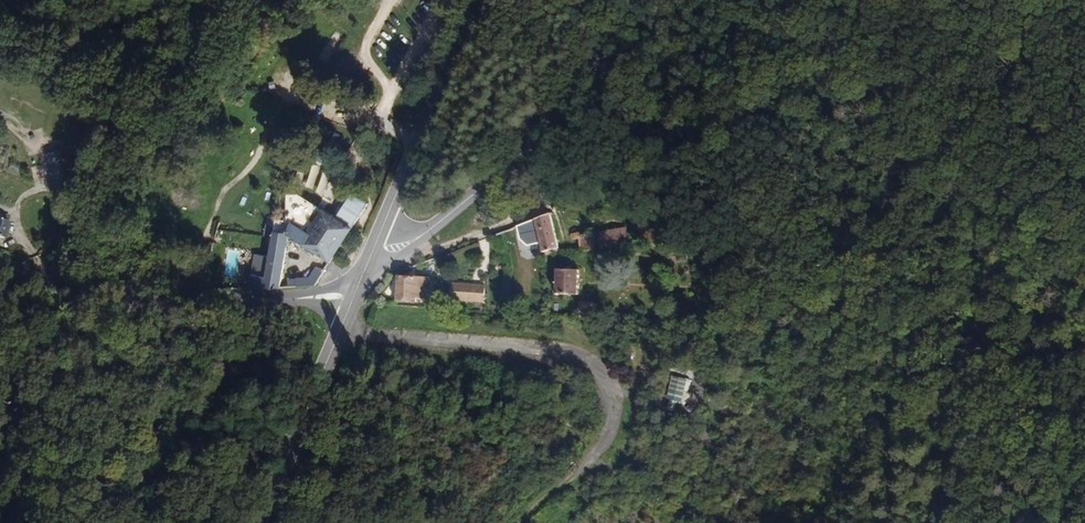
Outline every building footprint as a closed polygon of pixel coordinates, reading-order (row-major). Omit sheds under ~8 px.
[(334,262),(372,204),(356,193),(341,218),(303,194),(293,194),(290,220),(297,224),(293,232),(292,234),(294,236),(334,262)] [(13,233),(19,208),(8,206),(1,231),(13,233)] [(551,255),(566,251),(556,215),(541,219),(551,255)] [(288,246),(291,231),(279,226),(279,227),(277,236),(276,242),(273,254),(259,252),(252,287),(284,287),(292,247),(288,246)] [(610,253),(605,235),(594,238),(592,239),(593,243),(597,257),(610,253)] [(585,238),(587,245),(593,243),(592,239),(594,238),(593,236),(585,238)] [(321,283),(329,271),(325,269),(315,284),(321,283)] [(582,295),(584,272),(562,271),(562,295),(582,295)] [(432,278),(401,278),(400,304),(421,306),(421,299),(433,298),(432,278)] [(456,297),(484,296),(483,279),(455,280),(456,297)] [(604,320),(604,307),(588,306),(588,320),(604,320)] [(686,398),(690,379),(670,375),(667,394),(686,398)]
